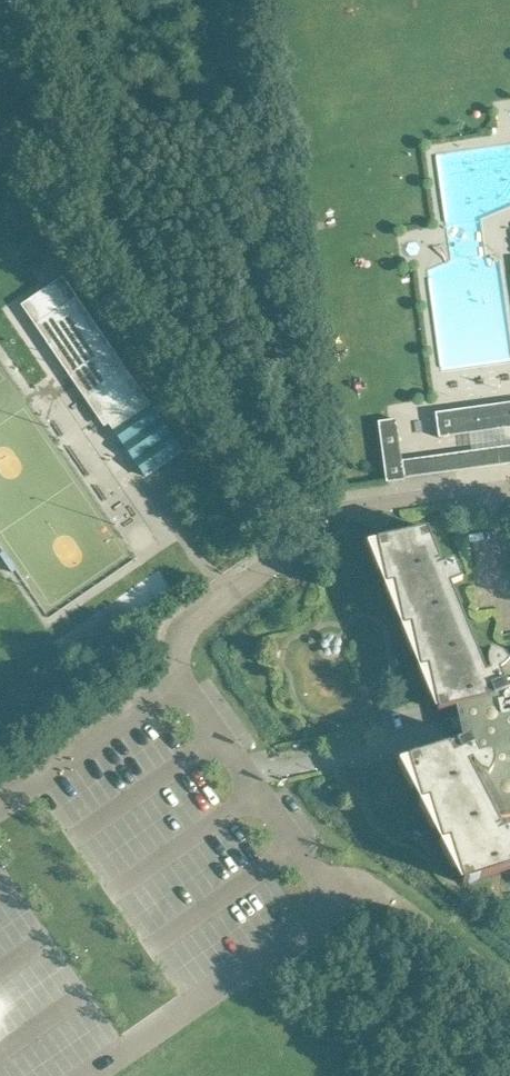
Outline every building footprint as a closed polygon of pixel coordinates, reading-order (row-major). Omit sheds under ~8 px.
[(62,277),(21,305),(62,366),(98,419),(103,415),(108,423),(145,477),(177,456),(182,452),(62,277)] [(509,429),(509,404),(435,414),(438,439),(509,429)] [(401,462),(394,407),(376,409),(386,483),(404,481),(404,479),(509,465),(509,447),(401,462)] [(457,707),(493,698),(485,673),(449,585),(461,581),(454,561),(441,567),(427,528),(375,541),(386,586),(394,584),(403,628),(411,626),(420,670),(428,668),(438,712),(457,707)] [(464,741),(495,818),(509,816),(509,665),(509,661),(504,656),(498,653),(490,651),(488,658),(488,665),(490,671),(485,673),(493,698),(457,707),(464,741)] [(464,741),(449,749),(448,746),(408,760),(421,804),(429,801),(442,844),(449,842),(463,884),(509,870),(509,828),(501,832),(495,818),(464,741)] [(17,987),(8,993),(24,1017),(33,1011),(17,987)]
